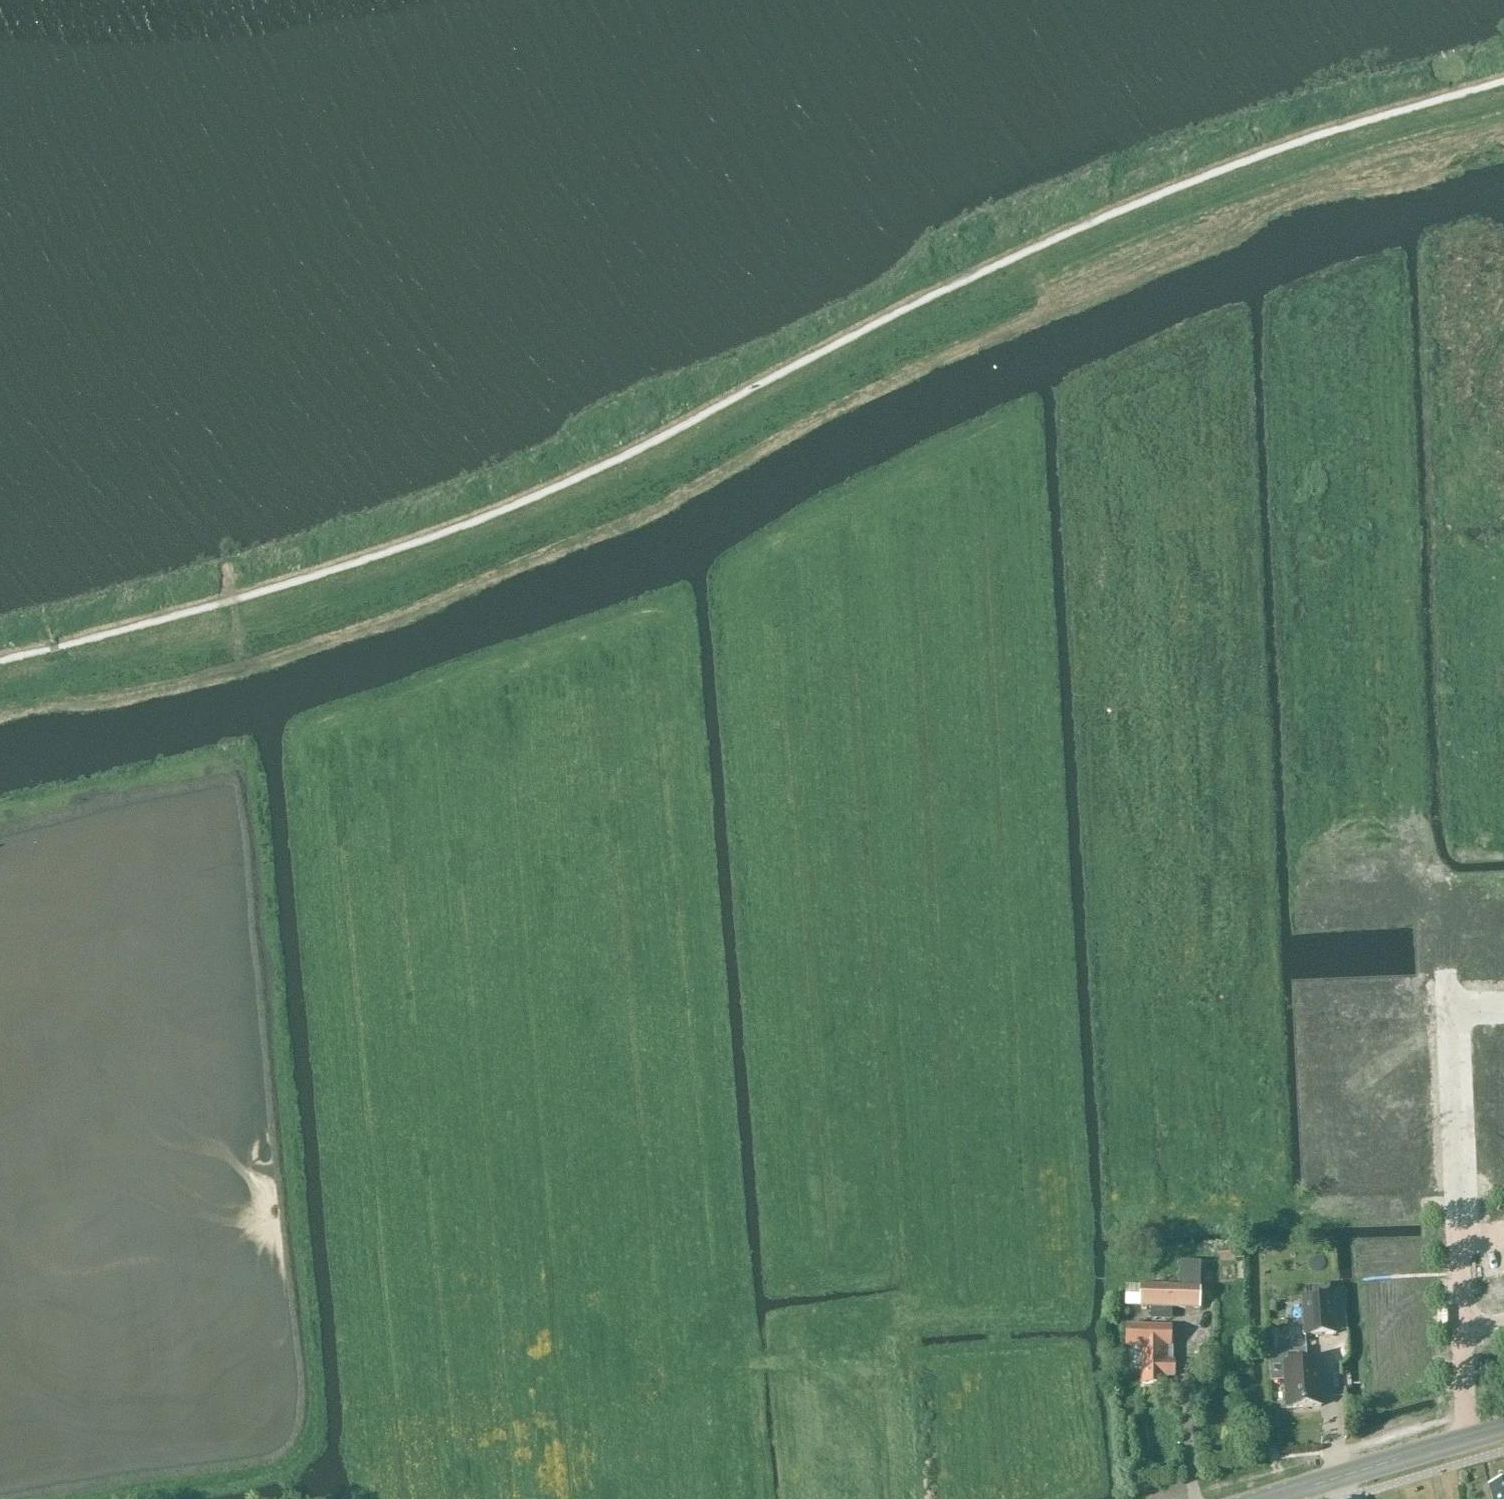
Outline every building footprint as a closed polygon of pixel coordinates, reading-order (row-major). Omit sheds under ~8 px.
[(1479,909),(1480,937),(1492,936),(1493,964),(1503,964),(1503,921),(1501,921),(1501,908),(1479,909)] [(1397,1006),(1364,1008),(1366,1048),(1411,1046),(1409,1022),(1397,1023),(1397,1006)] [(1367,1071),(1355,1072),(1356,1089),(1401,1086),(1400,1070),(1412,1069),(1411,1046),(1366,1048),(1367,1071)] [(1481,1078),(1483,1113),(1499,1112),(1498,1096),(1503,1096),(1503,1048),(1492,1048),(1493,1077),(1481,1078)] [(1367,1136),(1415,1134),(1414,1110),(1366,1112),(1367,1136)] [(1416,1159),(1415,1134),(1367,1136),(1368,1161),(1416,1159)] [(1233,1262),(1232,1250),(1216,1251),(1217,1263),(1233,1262)] [(1198,1308),(1198,1287),(1198,1266),(1179,1266),(1179,1287),(1139,1287),(1124,1287),(1123,1308),(1149,1308),(1149,1322),(1170,1322),(1170,1308),(1198,1308)] [(1333,1299),(1301,1301),(1304,1337),(1336,1335),(1333,1299)] [(1171,1329),(1125,1328),(1125,1348),(1143,1348),(1143,1385),(1161,1385),(1161,1378),(1173,1378),(1174,1363),(1167,1363),(1167,1349),(1170,1349),(1171,1329)] [(1320,1408),(1317,1364),(1283,1367),(1286,1411),(1320,1408)] [(1489,1489),(1491,1498),(1503,1498),(1503,1485),(1489,1489)]
